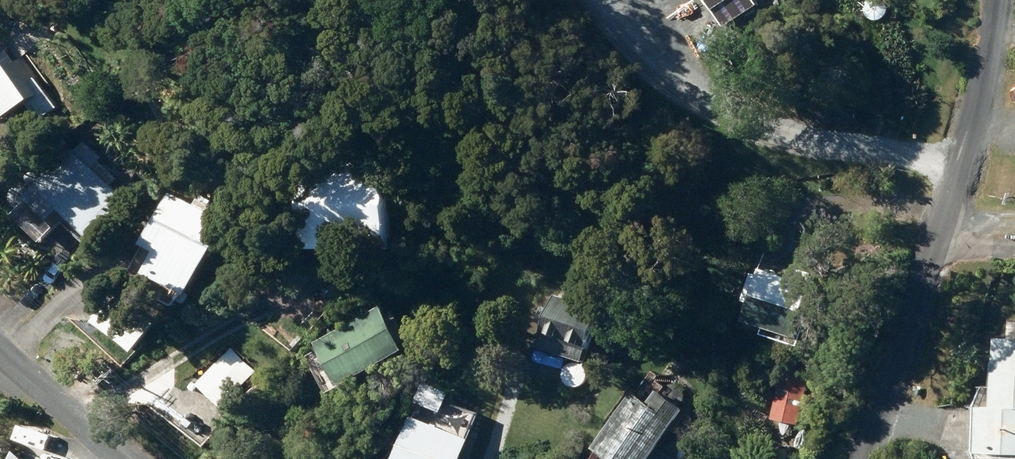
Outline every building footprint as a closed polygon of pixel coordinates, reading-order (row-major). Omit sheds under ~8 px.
[(25,105),(37,122),(56,108),(39,86),(25,96),(0,62),(0,123),(25,105)] [(38,191),(13,216),(41,244),(62,224),(83,244),(124,202),(108,186),(116,178),(80,143),(35,188),(38,191)] [(371,183),(335,184),(335,190),(306,191),(307,245),(371,244),(370,212),(372,212),(371,183)] [(143,249),(124,283),(172,310),(180,296),(184,299),(229,218),(196,200),(192,207),(169,194),(139,247),(143,249)] [(746,304),(740,323),(806,343),(822,289),(809,286),(812,274),(791,268),(787,279),(759,271),(757,277),(750,274),(741,302),(746,304)] [(535,349),(581,365),(600,312),(554,296),(535,349)] [(89,324),(129,353),(144,333),(104,304),(89,324)] [(378,308),(312,345),(337,391),(403,354),(378,308)] [(975,456),(1014,457),(1014,341),(993,340),(991,410),(977,409),(975,456)] [(197,386),(222,409),(257,371),(231,348),(197,386)] [(780,373),(772,421),(799,426),(808,378),(780,373)] [(415,404),(439,415),(447,395),(423,385),(415,404)] [(592,458),(679,458),(660,446),(683,413),(655,394),(647,406),(631,394),(592,451),(596,453),(592,458)] [(469,442),(410,418),(394,458),(462,458),(469,442)]
